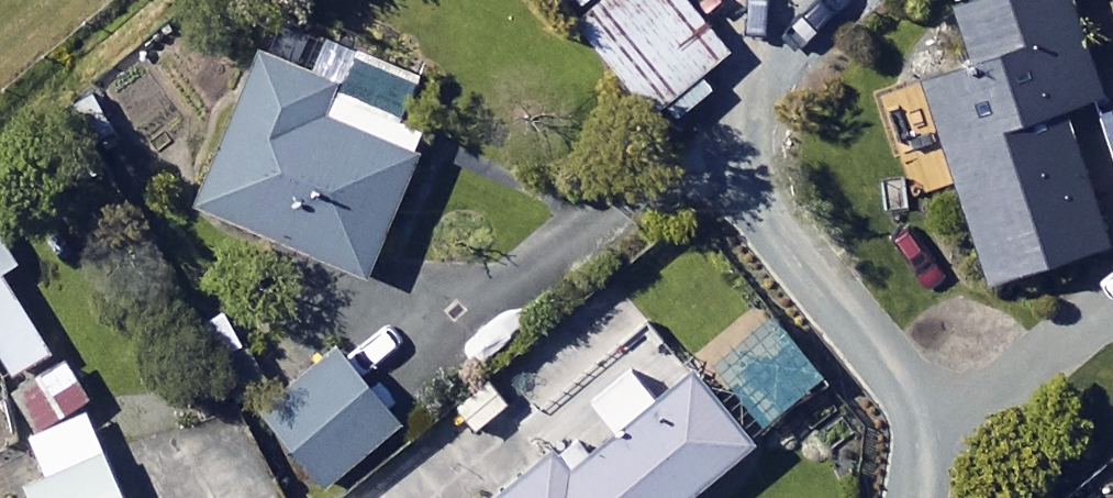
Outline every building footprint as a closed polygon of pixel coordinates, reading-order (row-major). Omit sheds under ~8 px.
[(685,0),(608,0),(578,25),(657,119),(732,56),(685,0)] [(937,109),(987,293),(1106,261),(1067,115),(1100,106),(1071,0),(989,0),(974,4),(997,92),(937,109)] [(343,88),(268,56),(203,211),(372,282),(452,92),(358,53),(343,88)] [(0,230),(0,349),(18,378),(54,355),(4,276),(22,265),(0,230)] [(825,391),(775,327),(718,372),(767,436),(825,391)] [(339,345),(262,409),(331,491),(407,428),(339,345)] [(596,407),(622,439),(575,478),(557,456),(506,497),(701,497),(756,452),(695,378),(665,403),(639,371),(596,407)] [(96,413),(32,441),(50,481),(21,493),(23,497),(133,497),(96,413)]
